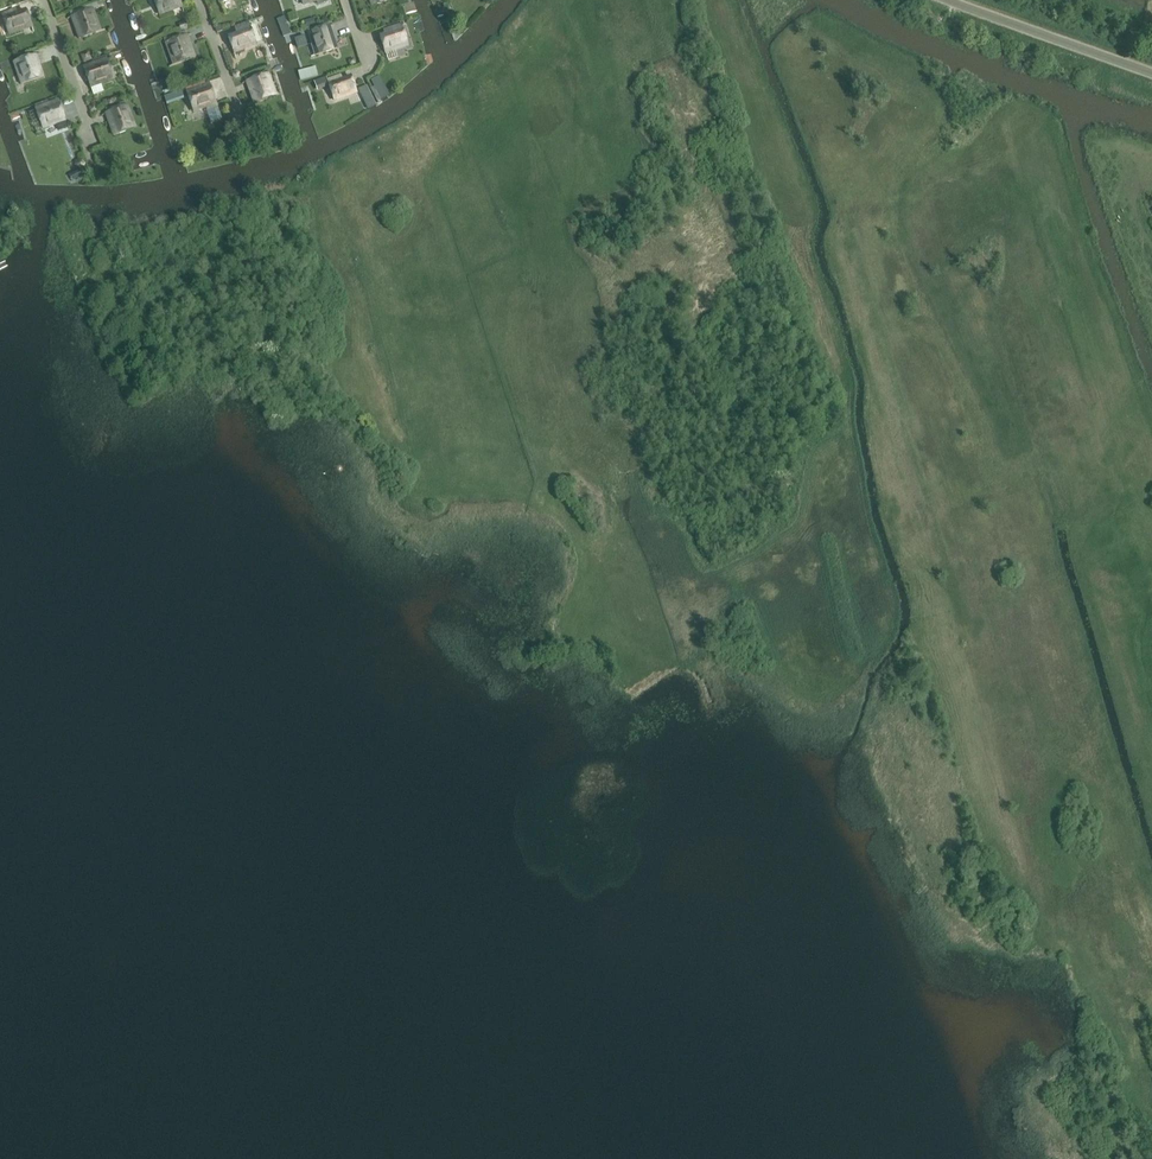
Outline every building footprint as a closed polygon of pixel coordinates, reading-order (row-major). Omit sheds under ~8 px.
[(180,0),(154,0),(159,15),(182,6),(180,0)] [(93,9),(71,17),(79,39),(101,31),(93,9)] [(31,26),(26,12),(17,15),(16,11),(2,16),(8,34),(31,26)] [(307,28),(315,25),(314,19),(305,22),(307,28)] [(178,24),(181,32),(189,29),(186,21),(178,24)] [(248,23),(235,28),(237,35),(228,38),(233,52),(256,44),(248,23)] [(330,27),(308,34),(315,56),(337,49),(330,27)] [(385,52),(408,45),(402,27),(388,31),(389,35),(380,39),(385,52)] [(164,39),(173,66),(195,58),(185,31),(164,39)] [(91,60),(93,63),(83,66),(91,88),(92,88),(94,93),(103,90),(102,84),(113,80),(105,58),(110,56),(109,54),(91,60)] [(36,55),(14,62),(21,85),(43,77),(36,55)] [(268,74),(246,82),(254,104),(276,96),(268,74)] [(356,92),(351,78),(342,81),(341,77),(327,82),(334,100),(356,92)] [(370,83),(357,87),(363,108),(377,104),(370,83)] [(215,102),(210,88),(202,91),(200,87),(186,92),(193,110),(215,102)] [(65,122),(57,100),(35,109),(43,130),(65,122)] [(127,106),(106,114),(114,136),(135,128),(127,106)] [(24,112),(33,133),(40,130),(32,109),(24,112)] [(84,167),(74,173),(77,179),(87,173),(84,167)]
